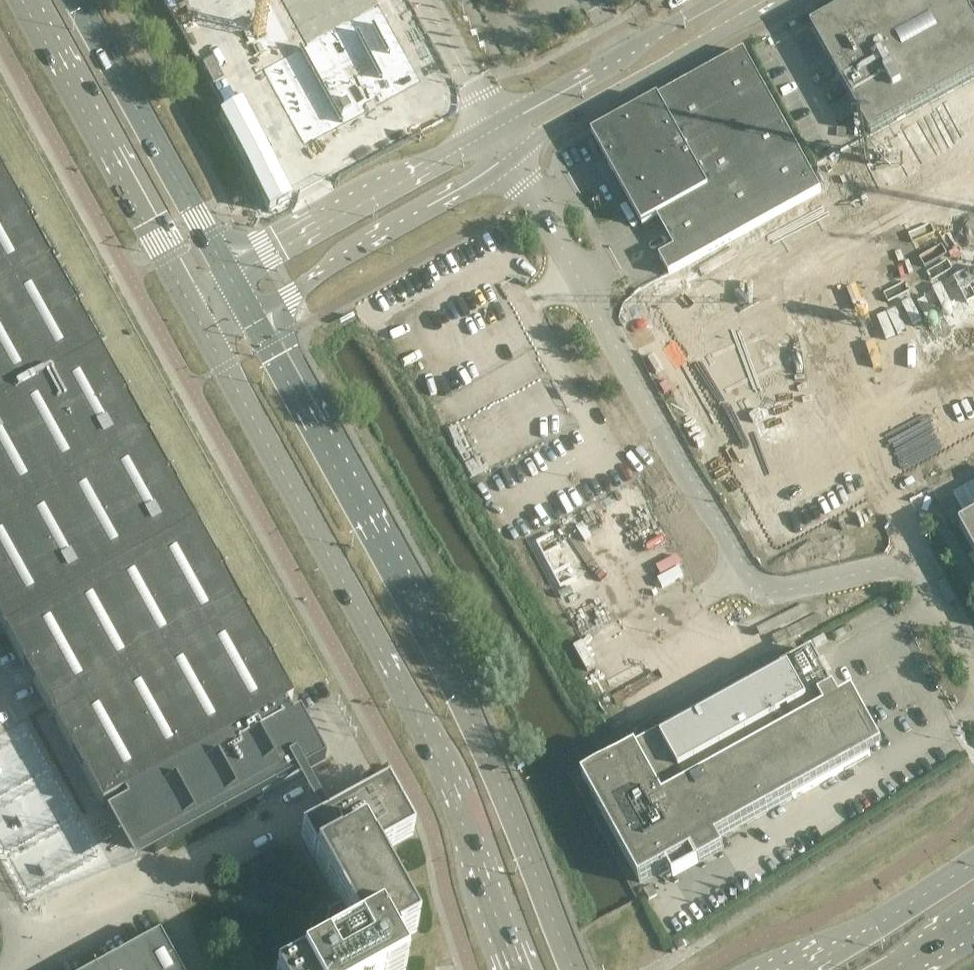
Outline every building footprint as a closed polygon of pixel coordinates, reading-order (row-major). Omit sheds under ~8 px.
[(312,140),(428,74),(385,0),(232,0),(312,140)] [(965,0),(858,0),(812,26),(811,26),(811,27),(812,27),(870,133),(871,133),(973,76),(973,17),(965,0)] [(822,191),(744,51),(592,135),(643,227),(658,218),(675,249),(660,257),(670,275),(822,191)] [(637,294),(777,547),(885,487),(881,481),(973,430),(973,86),(820,171),(829,187),(822,191),(670,275),(637,294)] [(147,435),(146,436),(100,352),(101,351),(99,347),(98,348),(51,264),(53,264),(51,260),(49,260),(3,177),(4,176),(2,172),(1,173),(0,171),(0,623),(3,628),(2,629),(4,634),(6,633),(23,665),(33,683),(51,716),(50,717),(53,721),(54,720),(72,753),(82,771),(102,807),(115,799),(128,822),(115,830),(121,841),(118,843),(110,847),(110,848),(109,850),(111,854),(119,869),(122,869),(133,864),(139,875),(142,875),(144,874),(150,871),(279,800),(280,797),(270,779),(277,776),(278,773),(277,771),(275,768),(272,767),(266,771),(256,753),(253,752),(216,773),(213,767),(211,764),(203,750),(292,702),(292,701),(291,699),(245,614),(246,614),(244,610),(243,611),(197,527),(198,526),(196,522),(194,523),(148,439),(149,439),(147,435)] [(961,520),(955,509),(947,513),(953,525),(961,520)] [(962,527),(961,528),(961,529),(973,553),(973,520),(962,527)] [(718,840),(855,764),(883,748),(867,720),(855,726),(813,651),(600,769),(583,778),(640,882),(693,854),(699,866),(725,852),(718,840)] [(394,949),(399,947),(396,942),(417,931),(376,855),(413,834),(387,786),(301,834),(338,901),(339,900),(341,905),(330,911),(328,918),(319,915),(316,923),(314,930),(323,933),(321,940),(327,951),(292,969),(406,969),(394,949)] [(159,934),(94,969),(179,969),(159,934)]
